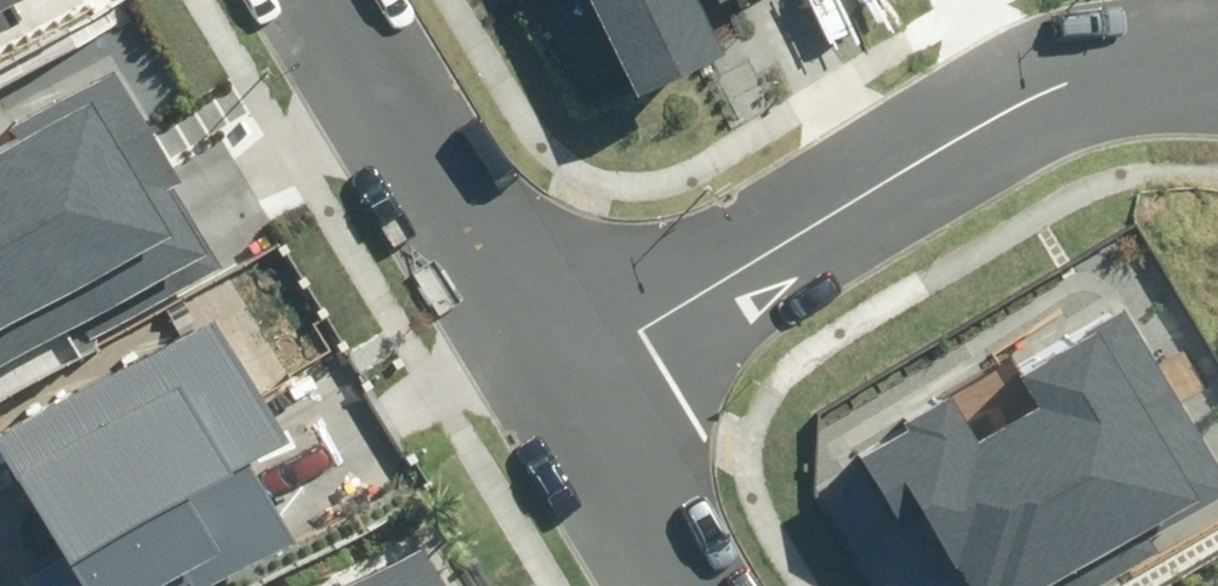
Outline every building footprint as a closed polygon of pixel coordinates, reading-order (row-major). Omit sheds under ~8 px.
[(21,9),(16,0),(0,0),(0,21),(21,9)] [(631,79),(747,26),(735,0),(594,0),(631,79)] [(216,226),(112,56),(0,123),(0,357),(216,226)] [(1217,474),(1217,458),(1121,286),(1012,347),(1027,375),(964,410),(948,383),(856,435),(901,515),(924,502),(972,585),(1018,585),(1217,474)] [(0,427),(0,436),(67,546),(28,570),(38,585),(164,585),(222,551),(231,565),(315,514),(265,432),(279,424),(205,303),(0,427)] [(324,585),(453,585),(418,529),(324,585)]
